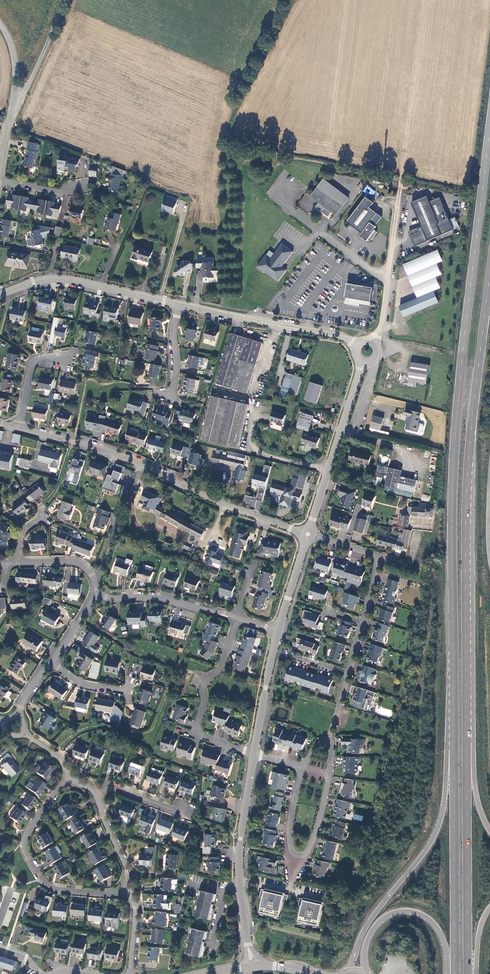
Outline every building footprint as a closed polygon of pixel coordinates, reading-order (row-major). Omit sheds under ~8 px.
[(38,144),(30,143),(28,152),(29,152),(29,154),(27,154),(27,157),(27,159),(22,161),(26,164),(25,167),(34,168),(36,160),(38,161),(40,153),(37,152),(38,144)] [(67,171),(67,170),(76,172),(77,165),(79,165),(80,160),(69,158),(70,156),(66,156),(65,161),(60,160),(59,165),(61,166),(61,170),(67,171)] [(125,171),(114,165),(112,178),(109,178),(109,183),(110,183),(109,191),(118,192),(120,180),(124,181),(125,171)] [(348,200),(322,181),(311,196),(320,203),(317,208),(328,216),(331,211),(337,215),(348,200)] [(426,194),(410,201),(421,226),(416,227),(418,230),(410,233),(414,244),(452,228),(438,196),(432,198),(430,195),(427,196),(426,194)] [(13,209),(20,211),(22,196),(15,195),(14,199),(13,199),(13,197),(9,197),(8,205),(13,206),(13,209)] [(27,208),(33,209),(34,201),(30,200),(30,201),(28,201),(29,197),(22,196),(20,211),(27,212),(27,208)] [(178,200),(167,196),(162,210),(169,212),(169,213),(173,214),(178,200)] [(374,203),(366,197),(347,222),(362,234),(360,236),(365,239),(366,238),(371,241),(377,232),(374,230),(376,227),(375,226),(382,217),(371,208),(374,203)] [(38,213),(45,214),(47,200),(40,199),(39,203),(38,203),(38,201),(34,201),(33,209),(38,210),(38,213)] [(52,212),(59,213),(61,205),(55,204),(55,205),(53,205),(54,201),(47,200),(45,214),(52,215),(52,212)] [(85,209),(73,207),(71,216),(82,219),(85,209)] [(122,222),(111,218),(109,224),(107,224),(106,228),(108,228),(108,230),(117,233),(119,226),(120,226),(122,222)] [(4,219),(2,231),(0,231),(0,236),(9,238),(12,220),(4,219)] [(43,232),(43,227),(37,226),(37,234),(32,235),(35,247),(39,246),(40,248),(44,247),(43,245),(47,244),(46,239),(44,232),(43,232)] [(50,238),(52,228),(43,227),(43,232),(44,232),(46,239),(50,238)] [(293,251),(282,244),(275,254),(270,250),(257,267),(264,272),(265,271),(278,281),(287,270),(282,266),(293,251)] [(81,249),(64,245),(62,256),(79,260),(81,249)] [(152,252),(136,247),(132,258),(138,260),(139,259),(149,262),(152,252)] [(437,250),(403,264),(418,298),(433,291),(441,288),(436,277),(442,275),(437,264),(442,262),(437,250)] [(6,264),(28,267),(29,256),(9,253),(8,256),(7,256),(6,264)] [(201,258),(196,258),(195,268),(201,268),(201,278),(211,277),(211,273),(218,273),(218,266),(213,266),(213,261),(201,261),(201,258)] [(190,262),(181,260),(180,266),(175,265),(173,271),(174,271),(174,272),(176,273),(175,274),(183,276),(184,271),(189,272),(191,264),(189,264),(190,262)] [(352,281),(347,280),(344,298),(370,302),(372,288),(352,284),(352,281)] [(418,298),(399,306),(404,317),(438,302),(433,291),(418,298)] [(54,301),(41,298),(39,308),(40,308),(39,311),(40,312),(47,313),(48,313),(49,310),(53,311),(54,301)] [(75,311),(77,301),(67,299),(65,309),(75,311)] [(98,312),(100,304),(95,303),(92,305),(91,304),(86,303),(84,314),(91,315),(91,316),(100,318),(101,312),(98,312)] [(116,318),(119,307),(112,305),(111,308),(107,307),(104,320),(109,321),(110,317),(116,318)] [(26,312),(13,309),(11,320),(20,321),(19,322),(24,323),(26,312)] [(144,313),(131,311),(129,323),(141,326),(144,313)] [(161,318),(151,317),(151,330),(161,330),(161,318)] [(57,325),(55,336),(66,338),(68,327),(57,325)] [(196,330),(186,327),(184,338),(194,340),(196,330)] [(215,340),(218,331),(212,329),(207,327),(204,337),(215,340)] [(33,332),(32,332),(30,341),(39,343),(39,344),(43,345),(45,334),(39,333),(40,330),(34,328),(33,332)] [(99,333),(88,331),(86,343),(97,345),(99,333)] [(248,395),(263,345),(232,335),(216,385),(248,395)] [(158,346),(147,344),(146,349),(148,349),(146,359),(156,360),(158,346)] [(308,355),(290,350),(287,361),(305,366),(308,355)] [(87,351),(85,366),(95,368),(97,357),(101,357),(102,353),(87,351)] [(23,356),(8,353),(7,358),(8,359),(6,369),(18,371),(19,367),(19,365),(20,365),(21,361),(21,360),(22,361),(23,356)] [(204,358),(190,355),(187,366),(198,368),(198,365),(201,365),(202,364),(204,358)] [(429,365),(411,362),(408,381),(426,384),(429,365)] [(161,370),(162,366),(152,364),(150,377),(159,378),(160,370),(161,370)] [(301,378),(286,373),(281,392),(287,394),(287,393),(296,395),(301,378)] [(187,377),(185,391),(189,392),(188,399),(196,400),(198,394),(193,393),(196,379),(187,377)] [(52,391),(54,381),(41,378),(39,388),(52,391)] [(15,382),(5,380),(3,391),(11,393),(13,386),(14,387),(15,382)] [(74,395),(76,384),(66,382),(66,381),(62,380),(60,392),(74,395)] [(316,404),(321,386),(310,383),(305,401),(316,404)] [(249,405),(213,396),(202,441),(239,449),(249,405)] [(0,399),(0,411),(7,413),(8,406),(9,406),(10,401),(0,399)] [(144,417),(148,403),(145,402),(145,400),(141,399),(140,401),(134,400),(131,401),(129,409),(141,413),(141,416),(144,417)] [(393,400),(392,405),(404,408),(406,402),(393,400)] [(48,411),(34,408),(32,417),(46,420),(48,411)] [(157,408),(154,418),(166,421),(165,423),(170,425),(173,414),(168,413),(169,411),(157,408)] [(407,425),(406,430),(420,434),(422,433),(423,427),(422,425),(418,424),(420,414),(406,410),(404,416),(407,417),(409,418),(407,425)] [(197,414),(184,411),(181,421),(186,422),(186,421),(195,423),(197,414)] [(286,416),(272,412),(269,421),(277,424),(276,426),(282,428),(286,416)] [(312,417),(301,413),(298,425),(309,428),(312,417)] [(72,416),(61,414),(59,423),(70,425),(72,416)] [(384,419),(374,416),(371,428),(370,432),(389,437),(390,433),(381,431),(384,419)] [(102,420),(89,417),(87,427),(96,429),(95,430),(99,431),(102,420)] [(123,425),(107,420),(103,433),(107,434),(108,431),(120,435),(123,425)] [(149,435),(130,430),(127,439),(134,441),(133,441),(146,445),(149,435)] [(12,442),(19,444),(21,435),(14,434),(12,442)] [(304,434),(301,444),(313,447),(313,448),(317,449),(320,438),(316,437),(316,438),(304,434)] [(158,451),(165,453),(168,443),(161,441),(161,442),(151,439),(148,449),(158,452),(158,451)] [(185,447),(175,444),(172,453),(183,456),(185,447)] [(192,449),(189,455),(202,460),(205,453),(194,449),(194,450),(192,449)] [(61,455),(42,450),(40,460),(52,463),(52,466),(58,468),(61,455)] [(243,470),(247,455),(230,451),(229,456),(228,457),(222,456),(221,459),(221,462),(231,465),(231,464),(239,466),(237,474),(235,474),(233,480),(240,482),(241,479),(243,470)] [(371,456),(351,451),(349,461),(369,466),(371,456)] [(13,455),(6,454),(7,452),(2,452),(1,453),(0,453),(0,466),(6,467),(6,469),(10,470),(13,455)] [(30,462),(20,459),(18,467),(28,470),(30,462)] [(107,465),(91,459),(86,471),(92,473),(93,471),(103,475),(107,465)] [(79,462),(74,461),(72,470),(78,471),(74,484),(78,485),(85,461),(80,460),(79,462)] [(126,466),(117,463),(113,476),(109,475),(105,488),(117,492),(116,495),(121,496),(125,485),(113,482),(114,478),(121,480),(126,466)] [(385,478),(388,467),(378,465),(376,473),(375,472),(374,476),(385,478)] [(384,486),(413,492),(416,480),(399,476),(400,470),(388,467),(385,478),(384,486)] [(306,476),(294,473),(291,485),(303,488),(306,476)] [(256,498),(245,495),(243,504),(255,507),(254,510),(260,511),(268,478),(253,474),(250,488),(258,490),(256,498)] [(39,484),(26,494),(32,502),(45,492),(39,484)] [(293,490),(272,484),(270,491),(282,494),(279,504),(288,507),(291,499),(299,501),(301,494),(293,492),(293,490)] [(355,493),(342,489),(340,496),(345,497),(346,499),(343,507),(350,509),(355,493)] [(375,497),(366,494),(363,505),(372,507),(375,497)] [(159,503),(148,497),(143,508),(149,512),(151,509),(155,511),(159,503)] [(32,507),(25,498),(13,507),(19,515),(26,510),(27,511),(32,507)] [(59,517),(70,520),(73,512),(71,511),(73,505),(64,502),(59,517)] [(432,504),(419,503),(418,508),(408,507),(407,514),(402,513),(402,514),(398,513),(398,518),(397,526),(407,527),(409,516),(408,516),(408,514),(412,514),(412,515),(431,517),(432,504)] [(156,514),(188,531),(192,524),(170,511),(171,510),(169,509),(168,509),(167,509),(166,511),(160,507),(156,514)] [(109,512),(98,508),(96,513),(98,514),(93,527),(94,529),(97,530),(99,529),(99,528),(104,530),(106,525),(107,523),(108,523),(110,517),(108,517),(109,512)] [(333,515),(330,526),(341,529),(341,528),(348,530),(352,519),(344,517),(344,519),(333,515)] [(432,518),(409,516),(409,525),(431,527),(432,518)] [(364,534),(369,521),(361,520),(358,519),(354,530),(364,534)] [(197,520),(194,525),(192,524),(188,531),(201,538),(205,531),(200,528),(202,523),(197,520)] [(6,546),(9,533),(7,532),(9,526),(4,525),(4,524),(0,521),(0,545),(6,546)] [(411,532),(403,530),(400,540),(388,537),(386,545),(395,548),(395,549),(403,551),(404,548),(405,544),(404,544),(405,540),(409,541),(411,532)] [(62,543),(73,547),(77,535),(69,532),(68,535),(58,531),(54,541),(55,541),(62,543)] [(246,535),(236,532),(234,536),(235,536),(233,541),(232,541),(231,547),(232,548),(229,555),(239,558),(241,550),(242,548),(243,544),(246,545),(249,536),(246,535)] [(77,535),(73,547),(72,549),(90,556),(93,546),(79,541),(81,537),(77,535)] [(378,543),(386,545),(388,537),(380,535),(378,543)] [(32,551),(38,551),(38,549),(46,549),(46,540),(32,540),(32,551)] [(281,543),(266,540),(264,550),(260,549),(258,549),(257,553),(259,554),(263,554),(264,553),(271,555),(271,556),(278,558),(281,543)] [(206,563),(212,565),(218,549),(211,547),(206,563)] [(333,559),(329,558),(327,561),(324,560),(324,559),(319,558),(318,563),(316,562),(314,568),(319,570),(320,569),(329,572),(333,559)] [(129,565),(117,561),(114,570),(120,572),(119,574),(126,576),(129,565)] [(348,578),(351,568),(347,566),(347,565),(343,563),(343,565),(335,563),(333,572),(339,574),(340,576),(348,578)] [(153,572),(140,567),(136,578),(141,580),(141,578),(145,579),(150,581),(153,572)] [(360,586),(365,572),(362,571),(362,569),(360,568),(359,570),(355,568),(355,569),(351,568),(348,578),(347,582),(360,586)] [(262,572),(258,587),(268,590),(270,585),(268,584),(271,574),(262,572)] [(33,574),(22,573),(21,583),(36,584),(37,575),(33,575),(33,574)] [(178,576),(167,573),(164,583),(175,587),(178,576)] [(44,585),(56,587),(57,577),(49,576),(49,575),(45,574),(44,585)] [(198,581),(186,577),(183,586),(195,590),(198,581)] [(397,589),(398,582),(388,579),(386,585),(387,586),(385,592),(386,593),(385,594),(384,594),(383,600),(394,604),(396,599),(395,597),(397,589)] [(82,584),(70,582),(69,592),(81,594),(82,584)] [(236,586),(223,582),(220,591),(224,592),(224,594),(228,595),(227,596),(232,597),(236,586)] [(327,591),(312,587),(309,595),(316,597),(315,598),(320,599),(321,598),(325,599),(327,591)] [(267,598),(268,594),(260,591),(258,595),(257,595),(255,602),(253,603),(252,607),(253,608),(256,609),(257,608),(261,609),(262,608),(266,598),(267,598)] [(359,597),(344,593),(342,598),(344,599),(343,603),(349,605),(348,607),(354,609),(356,601),(358,601),(359,597)] [(25,596),(11,597),(12,608),(26,606),(25,596)] [(394,608),(384,605),(381,613),(380,614),(378,619),(390,622),(394,608)] [(312,627),(318,629),(320,622),(317,622),(318,620),(320,615),(304,610),(302,618),(304,622),(304,623),(311,626),(312,627)] [(59,618),(47,611),(46,613),(43,618),(42,620),(47,623),(54,627),(59,618)] [(162,611),(151,611),(151,621),(162,621),(162,611)] [(142,627),(147,627),(147,615),(143,615),(143,613),(135,613),(135,612),(129,612),(129,624),(142,624),(142,627)] [(117,620),(108,613),(105,617),(106,618),(102,624),(110,630),(117,620)] [(170,631),(183,635),(186,625),(177,623),(178,622),(173,620),(170,631)] [(341,624),(338,635),(347,638),(349,632),(350,632),(351,628),(350,627),(351,624),(343,621),(341,625),(341,624)] [(204,633),(203,637),(209,639),(214,641),(216,636),(218,630),(220,629),(221,626),(220,625),(212,622),(210,628),(208,629),(207,633),(204,633)] [(379,623),(378,628),(376,628),(375,632),(376,632),(375,635),(374,635),(373,638),(373,639),(382,642),(384,636),(385,635),(387,631),(389,626),(379,623)] [(99,637),(90,632),(83,645),(92,650),(99,637)] [(43,642),(29,634),(24,642),(37,650),(43,642)] [(244,640),(241,649),(252,652),(256,638),(252,636),(251,637),(247,636),(245,641),(244,640)] [(315,644),(297,638),(297,644),(300,645),(299,649),(305,651),(305,650),(308,651),(312,653),(317,655),(319,647),(315,646),(315,644)] [(214,653),(218,642),(214,641),(209,639),(206,648),(201,653),(207,660),(212,656),(213,653),(214,653)] [(334,642),(329,659),(339,662),(342,652),(343,652),(346,646),(334,642)] [(371,644),(368,653),(369,654),(367,662),(373,664),(373,661),(377,662),(379,657),(380,657),(381,656),(384,648),(371,644)] [(247,665),(252,652),(241,649),(240,649),(236,659),(237,659),(236,661),(235,662),(234,666),(239,668),(240,670),(244,671),(246,667),(247,665)] [(92,658),(82,652),(79,657),(80,658),(76,665),(85,670),(92,658)] [(26,662),(17,657),(10,668),(18,673),(22,666),(24,667),(26,662)] [(120,662),(107,660),(105,670),(110,671),(110,670),(118,672),(120,662)] [(156,669),(144,666),(142,675),(148,677),(148,678),(153,679),(156,669)] [(376,669),(364,666),(362,673),(363,673),(362,677),(361,678),(360,681),(360,682),(364,683),(365,683),(371,685),(373,680),(375,679),(376,675),(375,674),(376,669)] [(296,669),(290,667),(286,680),(293,683),(293,680),(301,683),(300,685),(314,689),(315,687),(322,690),(322,692),(329,694),(333,681),(326,679),(326,677),(318,675),(318,676),(305,672),(305,671),(297,668),(296,669)] [(49,691),(62,699),(68,690),(59,685),(55,682),(49,691)] [(0,685),(0,702),(5,694),(7,695),(9,690),(0,685)] [(151,690),(141,687),(137,700),(147,703),(151,690)] [(375,692),(357,687),(355,694),(357,694),(356,700),(354,699),(352,705),(368,709),(369,705),(371,705),(375,692)] [(90,698),(78,696),(76,705),(78,706),(78,709),(78,710),(85,711),(86,710),(87,708),(88,708),(91,698),(90,698)] [(98,708),(115,711),(116,701),(111,700),(111,701),(99,699),(98,708)] [(187,709),(177,706),(176,709),(177,711),(174,719),(179,721),(178,722),(184,724),(187,717),(185,717),(187,709)] [(146,711),(136,708),(132,722),(141,725),(146,711)] [(49,709),(47,712),(44,716),(45,716),(41,723),(49,729),(56,718),(52,716),(54,712),(49,709)] [(223,723),(226,725),(228,718),(229,715),(216,711),(213,719),(218,721),(218,723),(222,725),(223,723)] [(233,720),(228,718),(226,725),(224,730),(229,731),(229,733),(234,734),(234,735),(238,736),(239,735),(241,731),(240,731),(242,726),(236,725),(236,723),(232,722),(233,720)] [(283,731),(277,729),(274,741),(279,742),(279,744),(287,746),(287,745),(293,747),(293,748),(297,749),(297,748),(303,749),(304,744),(305,745),(307,739),(300,737),(299,740),(295,738),(297,735),(291,733),(290,737),(282,734),(283,731)] [(161,746),(173,750),(177,740),(172,738),(171,739),(164,737),(161,746)] [(364,746),(364,740),(342,740),(342,745),(350,746),(350,748),(347,748),(347,754),(360,755),(360,749),(362,749),(363,748),(363,745),(364,746)] [(191,759),(195,747),(191,746),(191,745),(184,742),(184,743),(180,742),(177,752),(178,754),(181,755),(183,754),(187,755),(186,758),(191,759)] [(74,755),(86,759),(89,751),(77,746),(74,755)] [(104,755),(93,751),(89,761),(100,765),(104,755)] [(212,764),(216,766),(218,761),(220,756),(204,751),(201,761),(206,763),(207,765),(210,766),(211,765),(212,764)] [(9,777),(18,770),(8,758),(10,757),(7,753),(2,758),(4,760),(5,761),(2,763),(0,765),(9,777)] [(359,759),(343,758),(343,765),(345,766),(345,768),(344,768),(344,774),(351,774),(352,775),(356,775),(357,774),(358,764),(359,763),(359,759)] [(124,763),(112,759),(109,768),(121,772),(124,763)] [(225,763),(218,761),(216,766),(215,770),(228,774),(231,765),(228,764),(229,761),(227,761),(227,762),(226,762),(225,763)] [(32,771),(43,779),(51,769),(43,764),(40,768),(36,766),(32,771)] [(140,777),(143,768),(132,764),(128,773),(140,777)] [(147,780),(159,784),(163,772),(151,768),(147,780)] [(274,781),(272,788),(285,792),(287,785),(285,785),(286,782),(287,782),(288,777),(272,773),(271,781),(274,781)] [(164,785),(176,790),(179,781),(167,777),(164,785)] [(37,796),(45,785),(37,779),(28,790),(37,796)] [(354,781),(343,780),(343,784),(342,784),(341,789),(342,789),(342,791),(340,793),(343,798),(346,796),(351,797),(352,791),(354,791),(355,786),(353,786),(354,781)] [(195,785),(183,781),(180,790),(192,794),(195,785)] [(224,797),(226,788),(225,787),(223,786),(219,786),(219,785),(214,784),(213,789),(212,790),(211,793),(213,796),(224,797)] [(275,797),(272,806),(281,808),(283,799),(283,798),(283,795),(276,793),(275,797)] [(28,811),(36,801),(29,795),(21,805),(28,811)] [(351,803),(337,800),(336,805),(335,806),(334,808),(335,810),(336,810),(336,812),(335,812),(334,817),(346,820),(348,808),(349,808),(351,803)] [(67,821),(78,814),(75,810),(73,811),(68,803),(59,809),(67,821)] [(135,810),(123,806),(119,814),(131,819),(135,810)] [(17,824),(25,815),(17,808),(9,818),(17,824)] [(218,809),(214,809),(213,814),(214,814),(214,819),(224,820),(225,814),(226,814),(226,809),(218,808),(218,809)] [(266,826),(276,828),(277,825),(278,825),(279,821),(277,820),(278,816),(270,814),(269,818),(268,817),(266,826)] [(140,824),(152,829),(155,820),(143,816),(140,824)] [(85,829),(78,818),(70,823),(77,834),(85,829)] [(157,829),(170,833),(173,824),(160,819),(157,829)] [(346,824),(337,822),(336,826),(334,832),(333,832),(331,837),(342,839),(344,834),(343,833),(344,833),(346,824)] [(188,831),(176,827),(173,836),(185,840),(188,831)] [(269,847),(273,848),(274,844),(276,842),(277,837),(275,836),(276,832),(264,829),(263,832),(264,834),(264,838),(264,839),(263,843),(264,845),(268,846),(269,847)] [(98,843),(91,831),(82,836),(89,848),(98,843)] [(47,833),(38,838),(45,849),(53,843),(47,833)] [(214,834),(203,834),(203,840),(205,840),(205,846),(213,847),(215,845),(215,841),(214,840),(214,834)] [(327,841),(323,858),(333,861),(337,844),(327,841)] [(56,847),(55,847),(46,852),(49,858),(47,859),(51,865),(62,858),(60,854),(56,847)] [(101,853),(98,847),(89,853),(96,865),(107,858),(103,852),(101,853)] [(152,865),(154,848),(148,848),(148,856),(140,855),(140,864),(152,865)] [(177,855),(167,855),(166,868),(176,869),(177,855)] [(218,857),(209,857),(209,860),(207,860),(207,866),(208,867),(209,867),(209,870),(212,871),(220,871),(219,866),(219,865),(219,861),(218,861),(218,857)] [(277,862),(261,858),(259,863),(261,863),(259,871),(270,874),(272,866),(276,867),(277,862)] [(69,867),(65,861),(55,867),(61,878),(69,874),(66,868),(69,867)] [(330,864),(318,861),(317,865),(315,865),(314,870),(316,870),(314,876),(323,878),(324,877),(325,873),(327,872),(327,868),(329,868),(330,864)] [(111,876),(104,864),(95,870),(102,881),(111,876)] [(172,885),(172,879),(162,878),(161,890),(172,891),(172,885)] [(263,899),(260,913),(279,917),(283,903),(287,904),(288,896),(261,890),(260,898),(263,899)] [(215,895),(199,892),(198,899),(199,899),(198,906),(196,906),(194,913),(196,913),(195,916),(209,920),(210,915),(209,915),(212,902),(214,903),(215,895)] [(164,904),(164,895),(155,895),(154,907),(163,908),(163,909),(169,910),(169,904),(167,904),(164,904)] [(36,907),(48,911),(51,902),(39,899),(36,907)] [(302,908),(299,922),(318,926),(321,912),(325,913),(327,905),(300,899),(298,907),(302,908)] [(23,917),(27,903),(24,902),(19,915),(23,917)] [(54,916),(67,917),(68,906),(62,905),(62,903),(55,903),(54,916)] [(72,914),(85,916),(86,905),(73,904),(72,914)] [(89,920),(102,921),(103,910),(97,910),(97,908),(90,907),(89,920)] [(120,913),(107,912),(106,921),(107,921),(107,926),(113,927),(114,928),(118,928),(118,922),(119,922),(120,913)] [(166,926),(167,913),(156,912),(156,918),(154,918),(153,926),(166,926)] [(35,929),(28,926),(25,934),(32,937),(33,936),(36,937),(35,940),(44,943),(47,933),(35,929)] [(207,932),(191,928),(189,936),(190,937),(189,944),(187,944),(186,950),(187,951),(186,954),(201,958),(202,954),(200,953),(204,939),(205,939),(207,932)] [(162,944),(163,930),(153,929),(152,943),(162,944)] [(73,952),(85,954),(87,943),(75,941),(73,952)] [(56,952),(68,954),(70,944),(58,942),(56,952)] [(158,960),(159,948),(150,947),(149,960),(158,960)] [(89,957),(102,959),(103,950),(90,948),(89,957)] [(119,950),(107,948),(106,957),(118,959),(119,950)] [(7,973),(13,973),(17,963),(0,959),(0,972),(7,973)]
